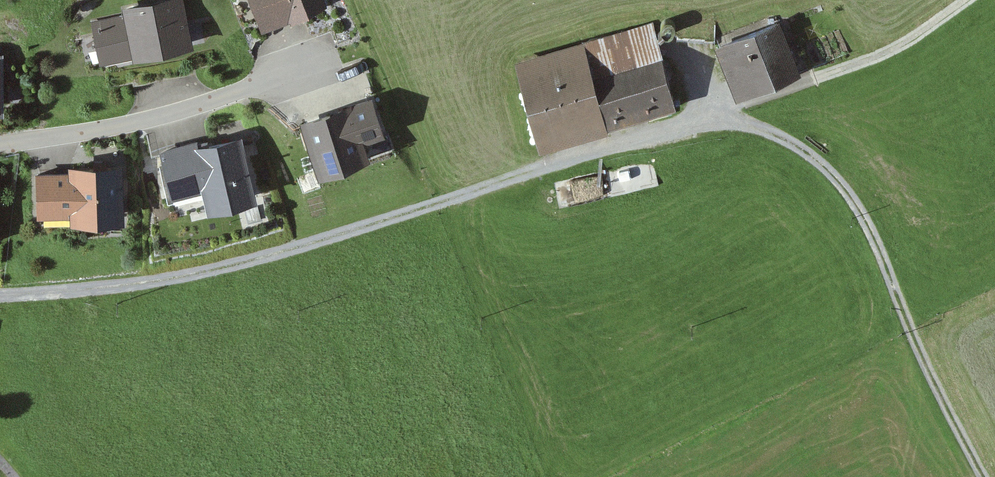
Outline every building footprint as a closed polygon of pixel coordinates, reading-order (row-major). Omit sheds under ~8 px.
[(106,67),(194,48),(184,0),(179,0),(124,12),(126,21),(98,27),(106,67)] [(265,33),(326,8),(322,0),(252,0),(265,33)] [(780,16),(718,42),(739,93),(801,68),(780,16)] [(653,17),(518,57),(544,146),(680,106),(653,17)] [(378,101),(307,126),(326,180),(374,163),(367,143),(390,136),(378,101)] [(214,216),(263,203),(245,137),(200,149),(198,142),(163,152),(177,202),(208,194),(214,216)] [(77,173),(44,175),(46,213),(78,212),(78,219),(124,217),(122,164),(76,166),(77,173)]
